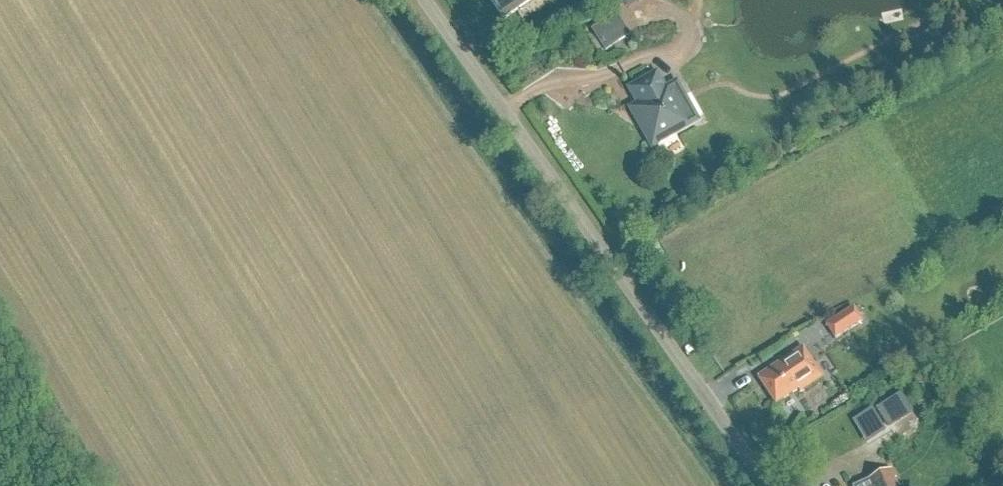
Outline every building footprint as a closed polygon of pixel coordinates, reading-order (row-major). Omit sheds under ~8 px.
[(530,0),(489,0),(502,19),(530,0)] [(630,35),(616,14),(591,32),(605,53),(630,36),(630,35)] [(664,92),(655,77),(632,90),(641,106),(633,110),(653,145),(657,142),(660,145),(674,137),(674,133),(687,125),(668,90),(664,92)] [(835,340),(862,322),(853,309),(826,326),(835,340)] [(802,348),(757,378),(775,405),(797,391),(799,393),(822,378),(802,348)] [(899,395),(875,409),(887,429),(911,415),(899,395)] [(855,485),(897,485),(889,470),(855,485)]
